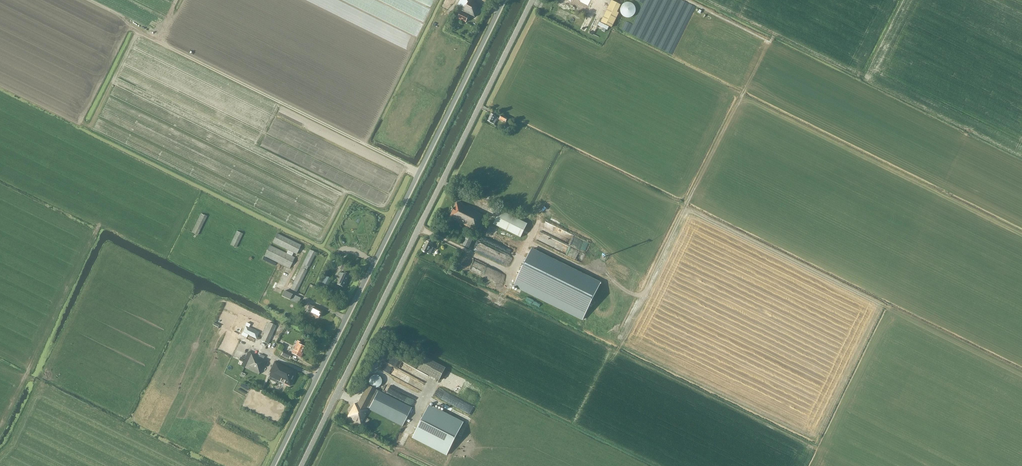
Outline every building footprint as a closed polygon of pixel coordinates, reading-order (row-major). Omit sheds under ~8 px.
[(475,0),(460,0),(456,8),(466,13),(465,14),(461,12),(457,19),(465,23),(466,21),(467,21),(468,19),(467,18),(468,16),(470,16),(470,15),(475,17),(480,6),(475,3),(475,0)] [(611,0),(601,22),(612,27),(619,13),(617,12),(621,5),(611,0)] [(622,16),(623,17),(626,18),(629,18),(632,17),(635,13),(636,10),(634,6),(632,4),(630,3),(629,3),(627,3),(623,4),(621,7),(620,11),(622,15),(622,16)] [(499,119),(498,120),(503,122),(504,121),(505,122),(507,118),(502,115),(499,113),(498,115),(500,116),(499,118),(498,118),(497,119),(499,119)] [(487,121),(492,124),(492,123),(494,125),(497,119),(498,118),(496,117),(491,114),(487,121)] [(462,205),(460,204),(457,203),(449,218),(476,231),(484,216),(462,205)] [(500,210),(493,224),(520,237),(527,224),(500,210)] [(201,213),(191,232),(197,235),(207,216),(201,213)] [(237,231),(230,244),(236,248),(243,234),(237,231)] [(296,254),(301,245),(277,233),(272,242),(296,254)] [(466,236),(462,245),(469,248),(473,239),(466,236)] [(421,251),(430,255),(433,248),(430,247),(432,244),(426,241),(421,251)] [(289,268),(295,257),(270,245),(264,256),(289,268)] [(306,270),(308,267),(315,252),(310,249),(302,264),(299,271),(290,289),(296,292),(307,270),(306,270)] [(600,283),(531,249),(513,285),(582,319),(600,283)] [(340,276),(336,284),(343,287),(348,276),(339,272),(338,275),(340,276)] [(326,291),(328,286),(326,285),(330,278),(325,275),(319,287),(322,289),(326,291)] [(281,296),(289,300),(292,294),(284,291),(281,296)] [(292,294),(289,300),(298,304),(301,298),(292,294)] [(311,310),(309,314),(318,318),(321,312),(315,309),(316,308),(313,306),(310,305),(308,309),(311,310)] [(276,326),(269,322),(260,341),(268,344),(276,326)] [(245,326),(242,333),(256,339),(259,332),(245,326)] [(302,353),(301,352),(304,347),(300,344),(301,342),(297,340),(295,345),(296,345),(291,353),(300,358),(302,353)] [(260,370),(262,371),(266,360),(263,359),(265,356),(260,354),(259,357),(251,354),(245,368),(258,374),(259,374),(259,373),(260,370)] [(433,362),(430,360),(423,356),(417,369),(427,374),(430,376),(439,380),(445,368),(433,362)] [(270,372),(268,376),(290,386),(296,371),(274,361),(269,372),(270,372)] [(379,377),(378,376),(377,376),(376,375),(375,375),(374,375),(373,376),(372,376),(371,377),(370,377),(370,378),(369,379),(369,380),(369,381),(369,382),(369,383),(369,384),(370,385),(370,386),(371,387),(372,387),(373,388),(374,388),(375,388),(376,388),(377,388),(378,387),(379,386),(380,386),(380,385),(381,384),(381,383),(381,382),(381,381),(381,380),(380,379),(380,378),(379,377)] [(367,413),(368,410),(366,409),(366,408),(402,426),(412,407),(367,386),(357,404),(355,403),(354,404),(353,407),(352,407),(346,418),(360,425),(361,425),(362,425),(367,414),(367,413)] [(464,422),(429,405),(414,437),(448,454),(464,422)]
